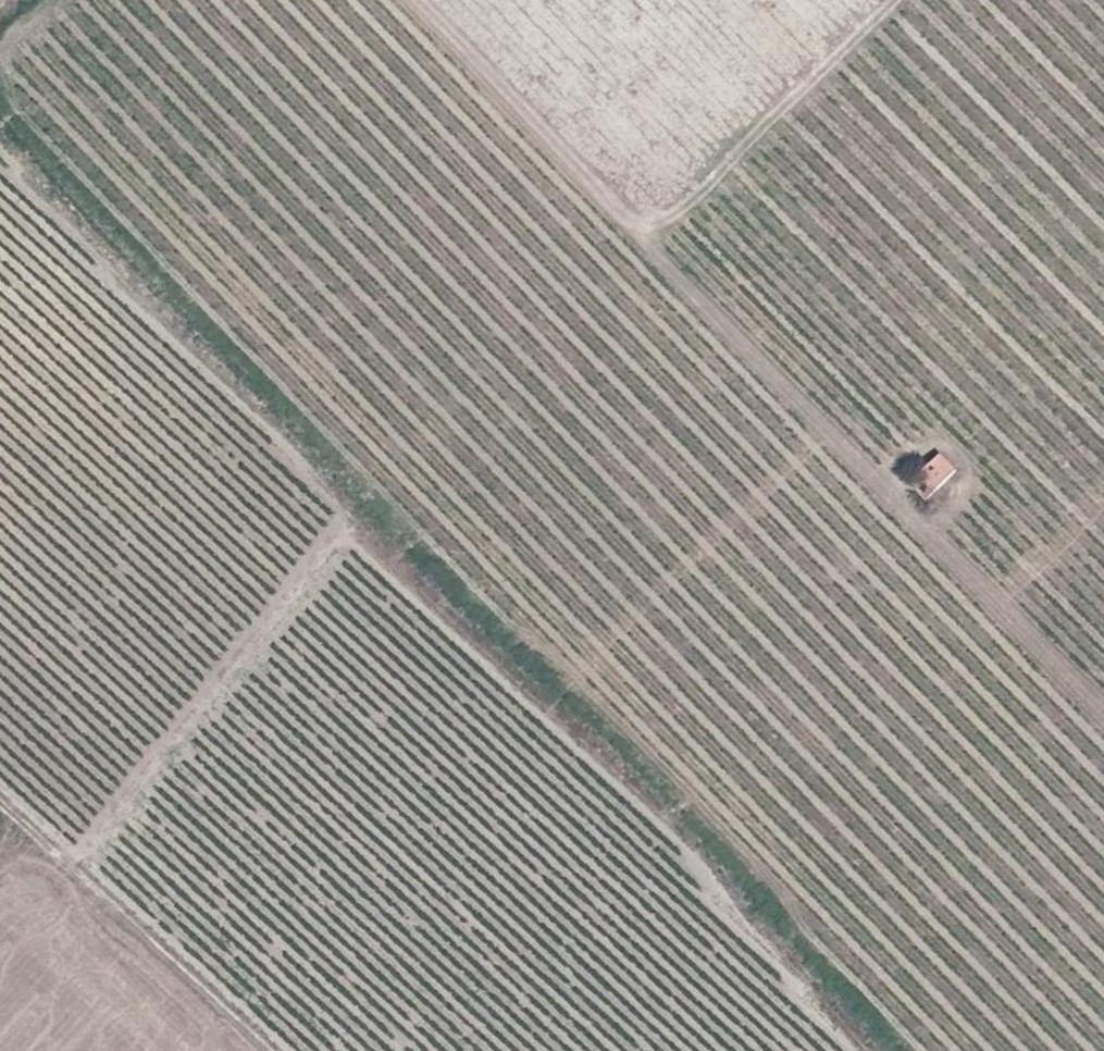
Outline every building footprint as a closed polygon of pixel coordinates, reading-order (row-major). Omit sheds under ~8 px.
[(927,501),(958,471),(941,453),(910,483),(927,501)]
